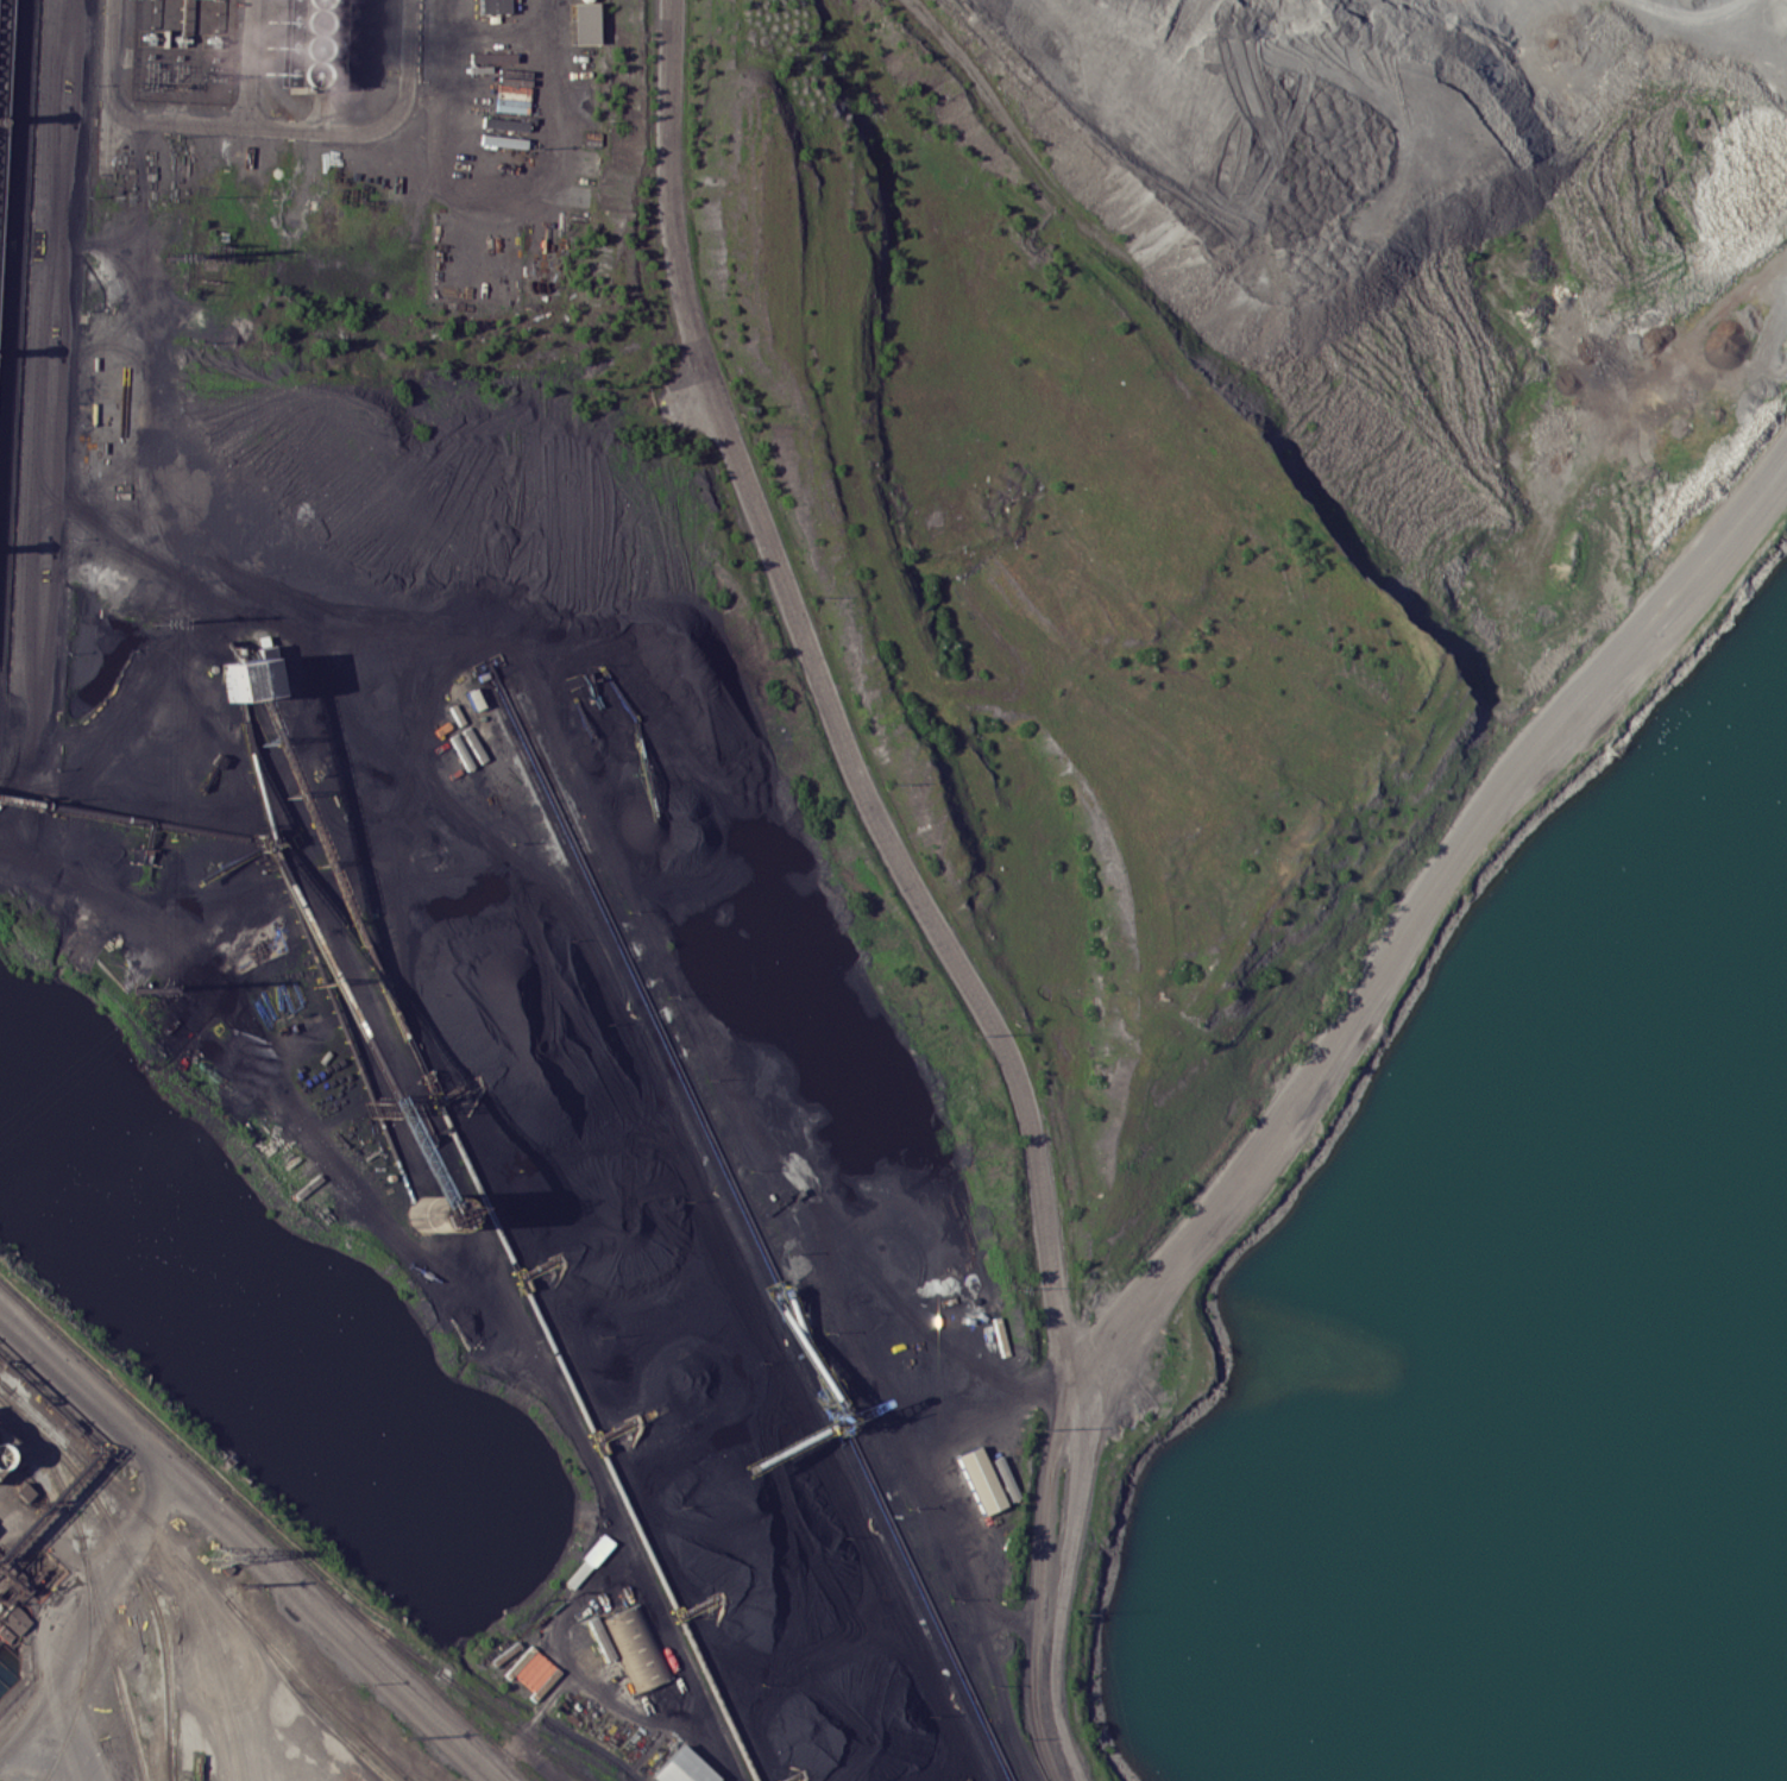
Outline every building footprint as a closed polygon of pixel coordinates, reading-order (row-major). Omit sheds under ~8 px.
[(272,82),(276,0),(335,0),(331,84),(272,82)] [(508,13),(507,0),(478,0),(479,14),(508,13)] [(567,3),(568,44),(593,44),(592,3),(567,3)] [(214,663),(262,657),(266,693),(220,699),(214,663)] [(19,1447),(0,1468),(0,1430),(19,1447)] [(1002,1505),(976,1445),(953,1455),(979,1515),(1002,1505)] [(34,1493),(24,1482),(14,1491),(24,1502),(34,1493)] [(17,1636),(0,1619),(0,1615),(13,1601),(32,1620),(17,1636)] [(637,1603),(671,1675),(634,1693),(600,1619),(637,1603)] [(679,1743),(648,1774),(655,1780),(714,1780),(716,1779),(679,1743)]
